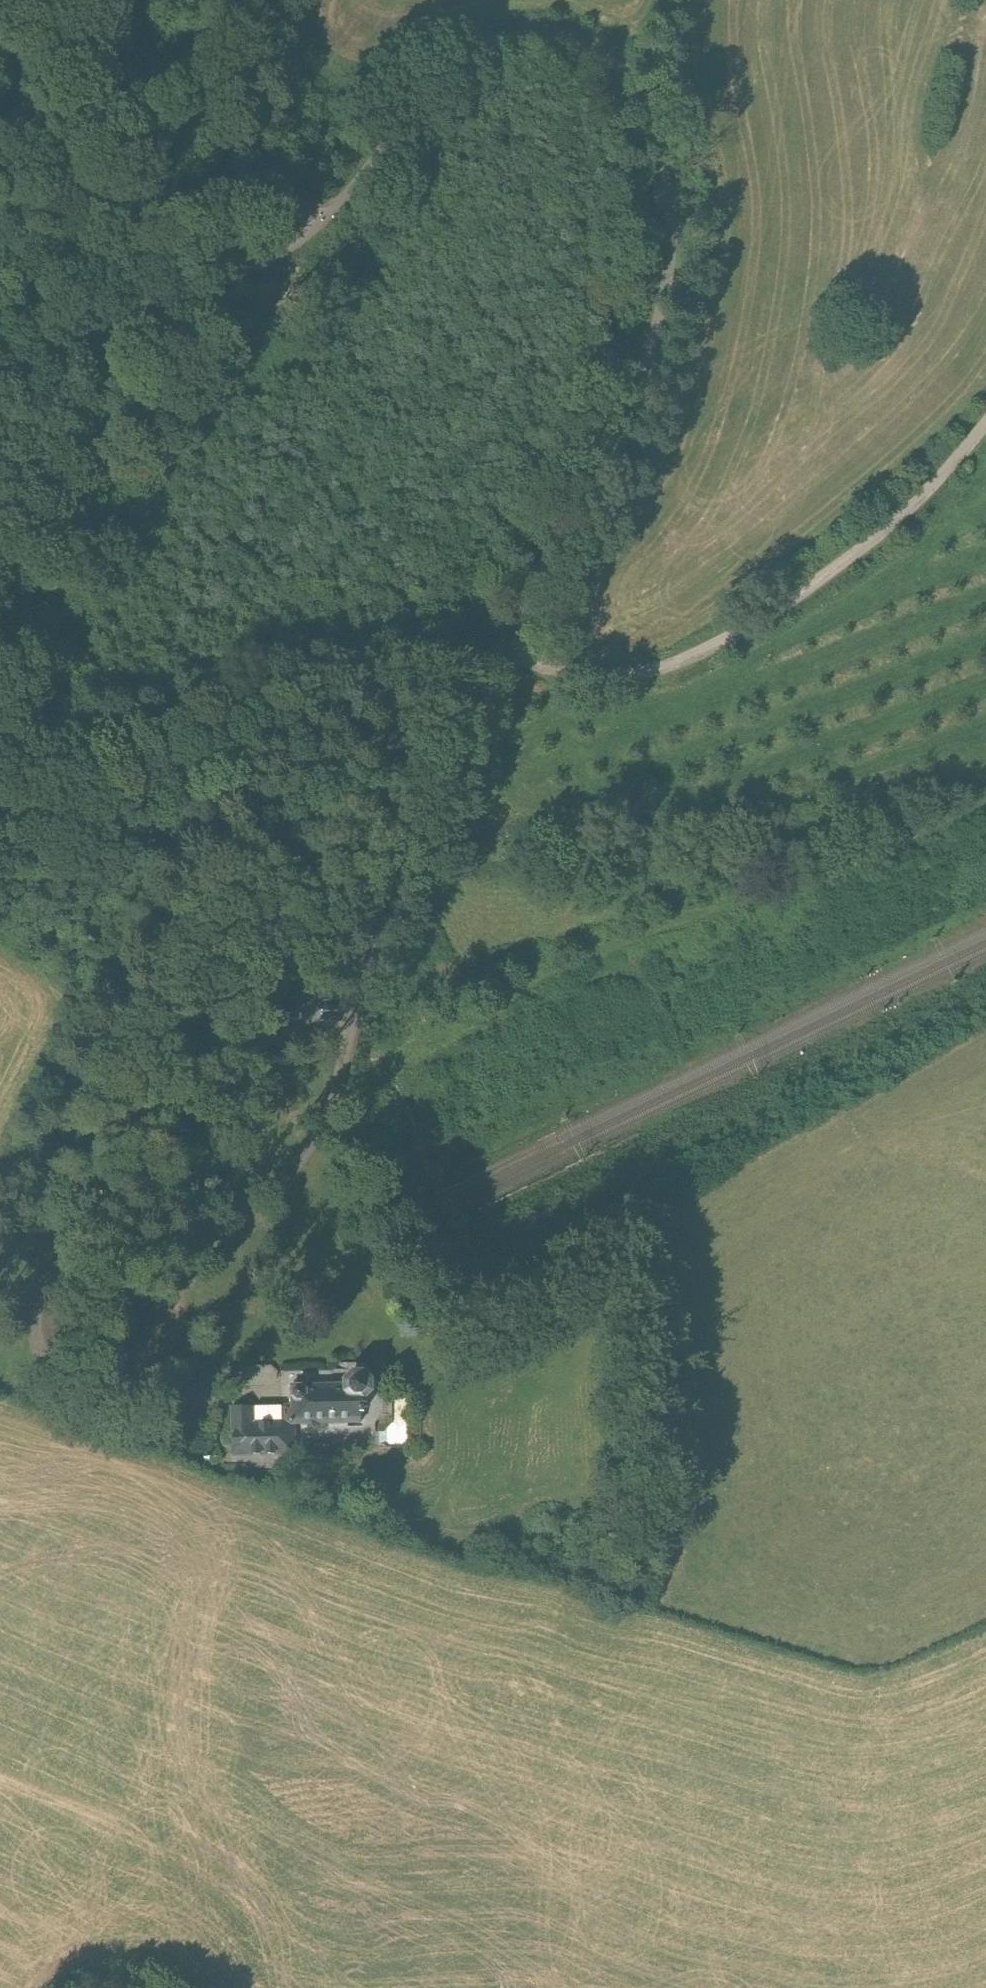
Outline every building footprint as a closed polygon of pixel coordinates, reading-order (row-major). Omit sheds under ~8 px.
[(349,1382),(296,1382),(296,1403),(283,1403),(284,1422),(256,1422),(255,1402),(230,1403),(231,1456),(296,1454),(296,1425),(365,1424),(365,1404),(373,1403),(381,1393),(381,1380),(372,1370),(360,1370),(350,1376),(349,1382)]
